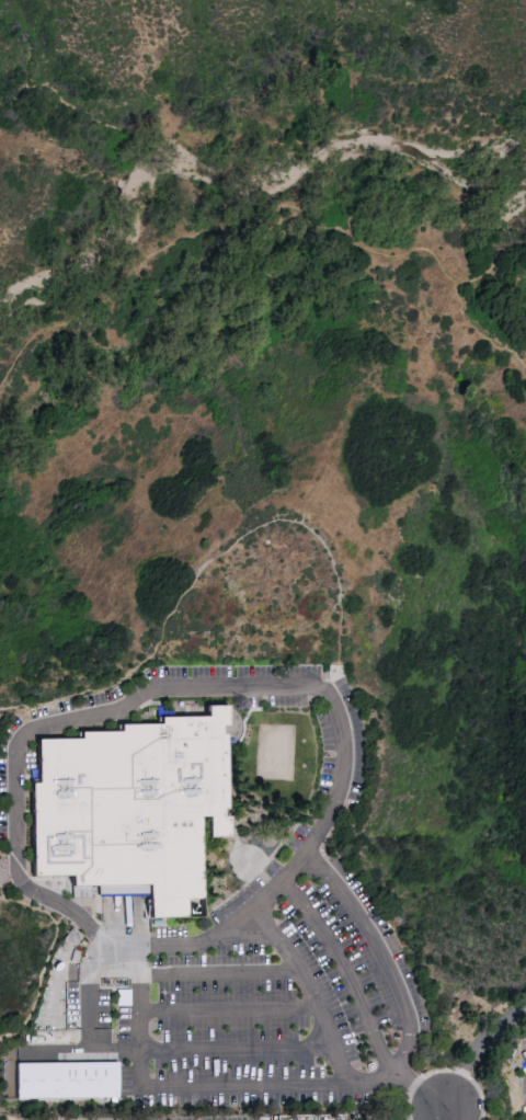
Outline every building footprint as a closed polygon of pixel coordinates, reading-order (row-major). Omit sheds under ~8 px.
[(220,728),(219,735),(222,735),(225,779),(226,809),(221,810),(221,816),(227,816),(228,837),(219,838),(207,838),(206,819),(199,819),(199,847),(199,901),(185,902),(184,914),(184,919),(153,921),(148,921),(148,914),(147,888),(91,890),(90,902),(87,902),(72,903),(72,878),(31,878),(31,848),(31,785),(36,785),(36,781),(35,742),(78,741),(78,732),(85,732),(119,733),(117,725),(151,724),(159,724),(160,719),(204,717),(205,713),(205,706),(218,706),(225,705),(225,712),(226,728),(220,728)] [(15,1064),(15,1102),(117,1102),(117,1064),(15,1064)]
